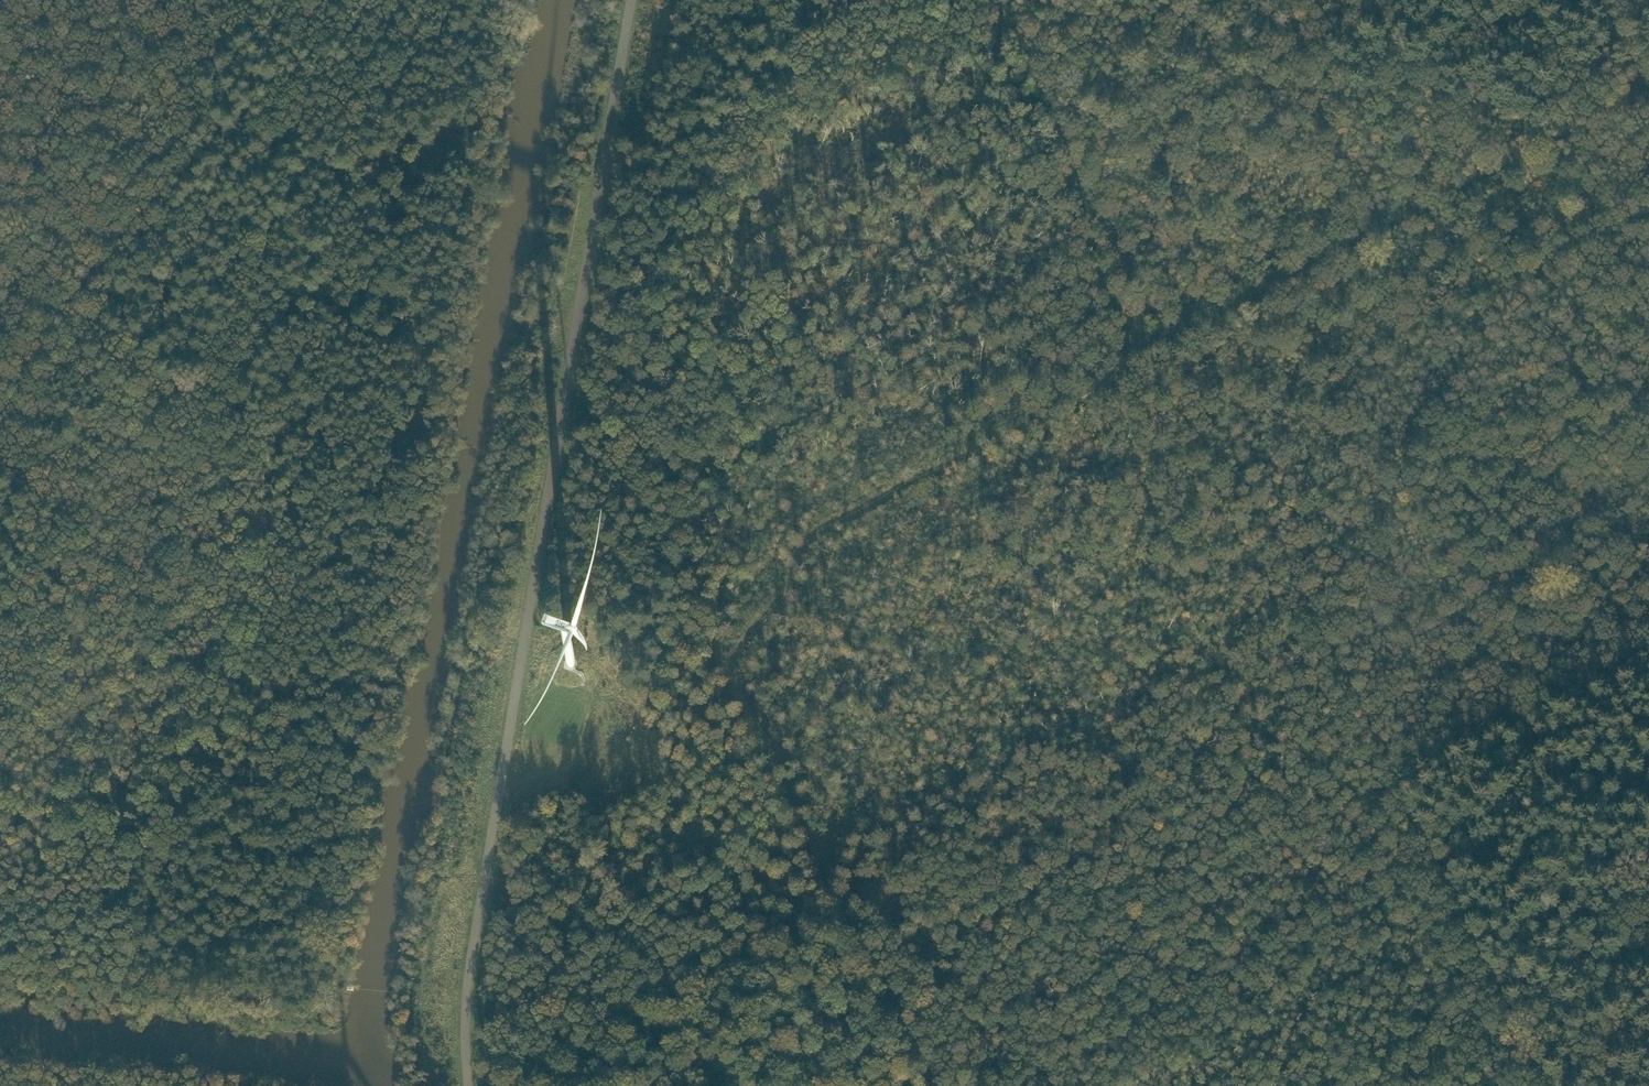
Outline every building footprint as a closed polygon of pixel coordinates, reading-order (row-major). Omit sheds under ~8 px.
[(570,669),(571,669),(572,668),(573,668),(573,667),(574,667),(574,666),(575,666),(575,665),(575,664),(575,663),(575,662),(574,662),(574,661),(573,660),(572,660),(572,659),(571,659),(570,659),(569,659),(568,660),(567,660),(567,661),(566,661),(566,662),(566,663),(566,664),(566,665),(566,666),(566,667),(567,667),(568,668),(569,668),(569,669),(570,669)]
